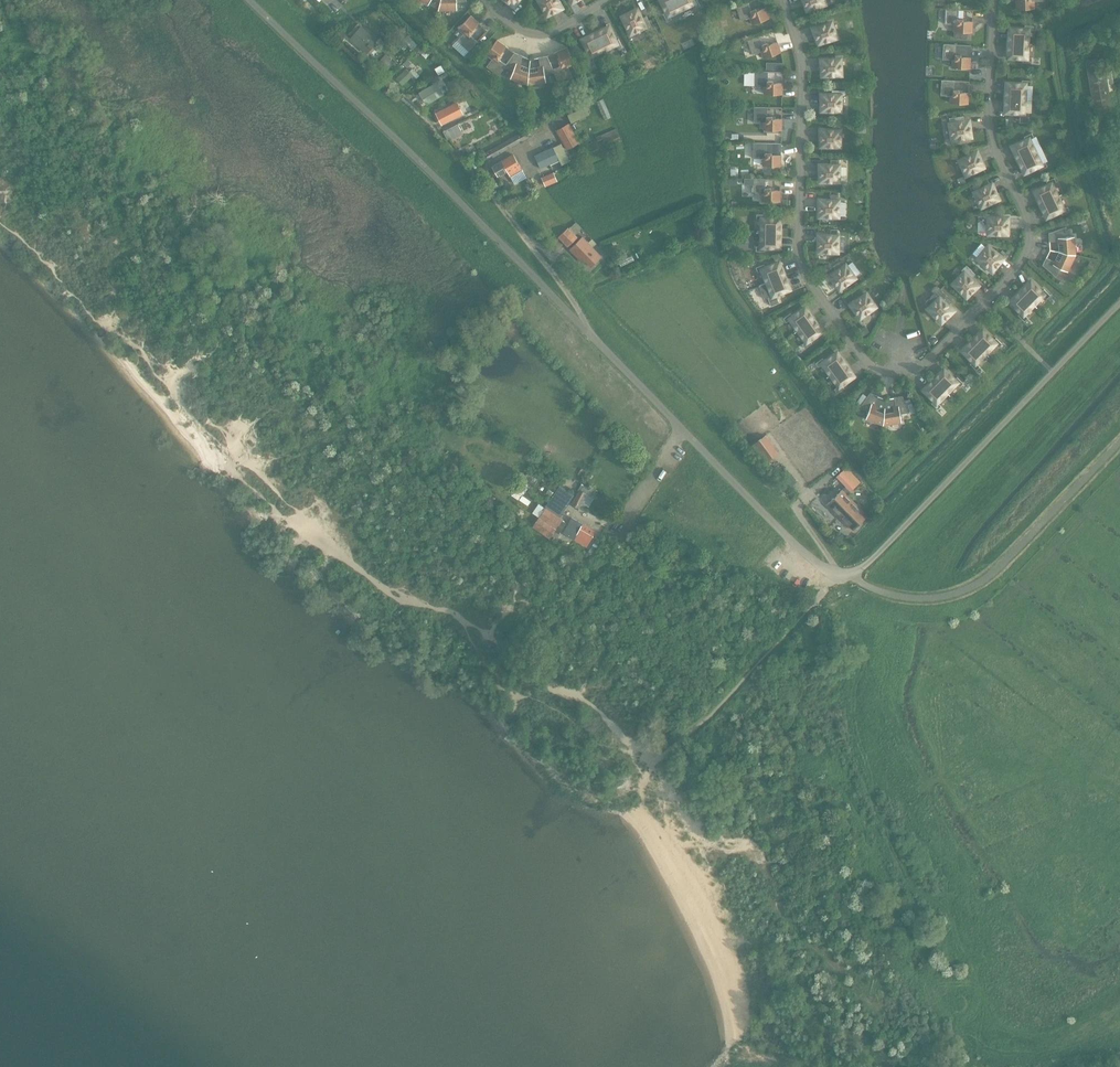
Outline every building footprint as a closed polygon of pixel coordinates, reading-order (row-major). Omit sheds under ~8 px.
[(438,10),(457,10),(457,2),(467,1),(466,0),(441,0),(440,2),(438,10)] [(547,15),(561,8),(557,0),(539,0),(547,15)] [(667,12),(663,14),(667,21),(671,19),(669,15),(681,9),(677,0),(661,0),(667,12)] [(681,9),(693,3),(696,8),(700,6),(697,0),(677,0),(681,9)] [(736,6),(741,20),(750,17),(752,24),(769,18),(763,0),(753,0),(736,6)] [(807,10),(825,4),(824,3),(831,0),(804,0),(807,10)] [(1016,9),(1035,8),(1034,1),(1044,1),(1044,0),(1016,0),(1016,9)] [(946,8),(945,24),(954,24),(954,31),(955,31),(954,37),(967,38),(968,32),(972,32),(973,10),(946,8)] [(637,10),(623,17),(631,33),(644,27),(646,31),(652,28),(647,16),(641,18),(637,10)] [(464,34),(457,40),(469,51),(474,45),(477,41),(471,35),(474,32),(472,31),(479,23),(471,15),(459,29),(464,34)] [(358,23),(349,34),(352,37),(350,39),(366,53),(377,40),(358,23)] [(831,23),(814,28),(819,43),(836,38),(831,23)] [(1010,28),(1009,43),(1027,44),(1028,30),(1033,30),(1034,26),(1025,25),(1025,29),(1010,28)] [(609,27),(596,33),(603,50),(616,44),(618,49),(622,47),(618,39),(615,40),(609,27)] [(774,31),(747,40),(752,54),(761,51),(764,58),(781,52),(774,31)] [(596,33),(583,40),(589,53),(585,55),(589,62),(593,60),(591,56),(603,50),(596,33)] [(497,40),(486,55),(492,59),(487,66),(499,75),(505,67),(507,65),(499,59),(502,56),(500,55),(506,46),(497,40)] [(1009,43),(1008,57),(1023,58),(1023,62),(1031,62),(1032,58),(1027,57),(1027,44),(1009,43)] [(944,44),(943,59),(952,60),(952,67),(976,68),(976,61),(970,61),(971,46),(944,44)] [(469,51),(465,55),(469,59),(478,50),(474,45),(469,51)] [(560,67),(553,70),(554,72),(558,81),(572,75),(568,67),(575,64),(567,47),(557,52),(561,61),(558,62),(560,67)] [(507,65),(505,67),(513,70),(510,78),(527,85),(529,73),(520,69),(520,67),(518,67),(523,55),(515,53),(507,65)] [(385,54),(378,62),(382,65),(387,70),(394,63),(385,54)] [(529,73),(527,85),(528,85),(546,82),(545,74),(554,72),(553,70),(547,56),(539,57),(540,69),(538,69),(538,71),(529,73)] [(1096,122),(1114,119),(1103,57),(1085,61),(1096,122)] [(840,59),(822,60),(823,76),(841,75),(840,59)] [(442,65),(436,68),(439,74),(445,70),(442,65)] [(406,68),(396,78),(400,82),(403,85),(411,77),(414,80),(419,75),(413,68),(409,71),(406,68)] [(755,71),(755,86),(764,87),(764,94),(782,94),(783,72),(755,71)] [(426,94),(422,96),(427,104),(443,94),(436,82),(440,79),(437,75),(430,80),(433,85),(424,90),(426,94)] [(942,80),(941,95),(950,96),(950,103),(964,104),(964,108),(974,109),(974,98),(968,98),(969,81),(942,80)] [(1007,83),(1006,98),(1024,99),(1025,85),(1030,85),(1031,81),(1022,80),(1022,84),(1007,83)] [(822,95),(822,110),(840,111),(840,95),(846,95),(846,89),(830,88),(830,95),(822,95)] [(1006,98),(1005,112),(1020,113),(1020,117),(1029,117),(1029,113),(1024,112),(1024,99),(1006,98)] [(610,115),(604,99),(599,100),(605,117),(610,115)] [(450,105),(436,113),(443,125),(464,114),(458,101),(455,103),(451,105),(450,105)] [(586,106),(568,114),(571,122),(589,114),(586,106)] [(782,107),(754,107),(754,122),(764,122),(763,129),(782,130),(782,107)] [(964,116),(949,118),(950,124),(953,139),(971,137),(968,121),(965,122),(964,116)] [(568,123),(556,130),(567,148),(578,142),(579,141),(573,132),(580,128),(576,120),(568,124),(568,123)] [(458,123),(443,131),(447,139),(449,138),(462,132),(458,123)] [(616,128),(596,137),(597,141),(603,139),(605,143),(607,142),(609,145),(621,140),(616,128)] [(821,130),(821,146),(839,146),(840,130),(821,130)] [(525,131),(488,151),(490,156),(492,155),(493,157),(529,137),(525,131)] [(1026,140),(1013,147),(1019,159),(1035,152),(1029,139),(1034,137),(1032,133),(1024,137),(1026,140)] [(579,141),(578,142),(581,149),(592,142),(589,136),(579,141)] [(561,143),(554,146),(562,162),(568,159),(561,143)] [(745,143),(745,157),(753,158),(753,165),(763,165),(781,166),(781,143),(771,143),(754,143),(745,143)] [(553,147),(535,155),(537,161),(541,168),(559,159),(553,147)] [(1035,152),(1019,159),(1025,172),(1038,166),(1040,170),(1047,166),(1045,162),(1041,164),(1035,152)] [(976,153),(960,161),(967,175),(983,167),(976,153)] [(513,154),(493,166),(498,176),(507,170),(515,184),(526,177),(513,154)] [(830,165),(821,165),(820,181),(839,181),(839,159),(830,159),(830,165)] [(554,172),(542,177),(546,186),(558,180),(554,172)] [(964,176),(958,179),(961,185),(967,182),(964,176)] [(744,178),(744,184),(753,184),(753,194),(762,194),(762,201),(780,201),(781,179),(744,178)] [(1048,185),(1035,191),(1041,204),(1057,196),(1052,184),(1056,182),(1054,178),(1046,181),(1048,185)] [(991,185),(975,193),(982,207),(998,199),(991,185)] [(820,201),(820,216),(838,217),(838,194),(831,194),(831,201),(820,201)] [(1057,196),(1041,204),(1047,217),(1060,211),(1062,215),(1070,211),(1068,207),(1063,209),(1057,196)] [(757,214),(757,219),(762,219),(762,233),(780,233),(780,219),(765,218),(765,214),(757,214)] [(989,218),(989,233),(1007,234),(1007,218),(989,218)] [(568,227),(558,236),(568,246),(578,237),(575,234),(582,228),(576,222),(569,228),(568,227)] [(1065,227),(1049,233),(1049,241),(1061,240),(1061,243),(1063,243),(1064,252),(1076,255),(1076,254),(1075,236),(1066,237),(1065,227)] [(761,246),(756,246),(756,251),(765,251),(765,247),(779,247),(780,233),(762,233),(761,246)] [(819,236),(819,251),(837,252),(837,250),(843,250),(843,238),(837,238),(837,236),(831,236),(819,236)] [(582,237),(570,249),(583,262),(585,260),(591,266),(601,256),(593,247),(597,243),(592,238),(588,242),(582,237)] [(981,243),(973,253),(979,258),(978,259),(992,270),(1002,258),(988,247),(987,248),(981,243)] [(1046,257),(1043,265),(1056,277),(1060,268),(1068,272),(1076,255),(1064,252),(1060,261),(1058,259),(1056,262),(1046,257)] [(764,264),(756,267),(758,272),(762,270),(768,282),(784,276),(779,262),(765,268),(764,264)] [(849,263),(831,276),(840,289),(855,278),(858,275),(849,263)] [(964,273),(953,284),(966,296),(977,285),(970,279),(975,274),(966,265),(962,270),(964,273)] [(784,276),(760,286),(765,298),(768,297),(769,301),(777,298),(776,295),(790,289),(784,276)] [(1031,282),(1021,292),(1034,304),(1043,295),(1047,298),(1050,295),(1044,289),(1041,292),(1031,282)] [(934,293),(925,303),(929,308),(929,309),(942,322),(953,311),(947,305),(952,301),(936,285),(931,290),(934,293)] [(1021,292),(1011,302),(1021,312),(1018,315),(1024,321),(1028,318),(1024,314),(1034,304),(1021,292)] [(866,294),(851,304),(860,317),(875,306),(866,294)] [(791,313),(784,318),(786,322),(791,319),(798,330),(813,320),(805,308),(793,316),(791,313)] [(813,320),(798,330),(806,341),(802,344),(805,348),(812,343),(810,340),(822,331),(813,320)] [(865,326),(858,331),(863,337),(870,332),(865,326)] [(983,330),(973,340),(986,353),(995,343),(999,347),(1002,344),(996,338),(993,341),(983,330)] [(973,340),(963,351),(973,361),(970,364),(976,370),(980,366),(976,363),(986,353),(973,340)] [(823,358),(816,363),(819,367),(823,364),(831,375),(845,364),(837,353),(825,361),(823,358)] [(845,364),(831,375),(839,386),(834,389),(837,393),(844,388),(842,385),(854,376),(845,364)] [(944,369),(934,380),(947,392),(956,383),(960,386),(963,383),(957,377),(954,380),(944,369)] [(934,380),(924,390),(934,400),(931,403),(938,409),(941,406),(937,402),(947,392),(934,380)] [(869,411),(866,418),(883,425),(884,425),(885,398),(870,393),(859,407),(869,411)] [(885,398),(884,425),(902,422),(900,414),(910,412),(902,396),(886,399),(885,398)] [(766,461),(778,452),(765,435),(754,444),(766,461)] [(827,504),(853,530),(867,515),(847,494),(855,486),(841,472),(837,476),(846,486),(827,504)] [(580,489),(572,504),(578,508),(589,488),(581,483),(579,489),(580,489)] [(550,502),(534,525),(550,536),(554,530),(559,534),(566,523),(561,520),(562,519),(560,518),(574,495),(561,486),(550,502)] [(572,518),(564,533),(574,539),(587,546),(595,531),(583,524),(572,518)]
